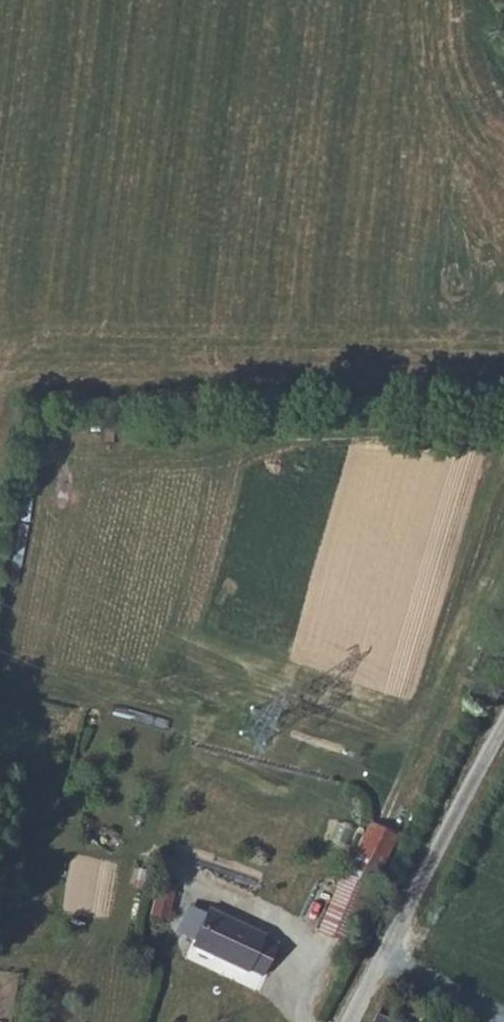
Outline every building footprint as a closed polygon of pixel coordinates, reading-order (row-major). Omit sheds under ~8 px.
[(397,836),(371,824),(320,932),(346,944),(397,836)] [(176,884),(159,879),(150,915),(167,919),(176,884)] [(194,939),(205,914),(188,906),(176,931),(194,939)] [(223,954),(221,959),(248,972),(249,970),(262,976),(277,944),(264,937),(265,935),(208,909),(205,914),(194,939),(193,940),(223,954)] [(223,954),(193,940),(191,945),(221,959),(223,954)] [(377,1013),(372,1021),(395,1021),(377,1013)]
